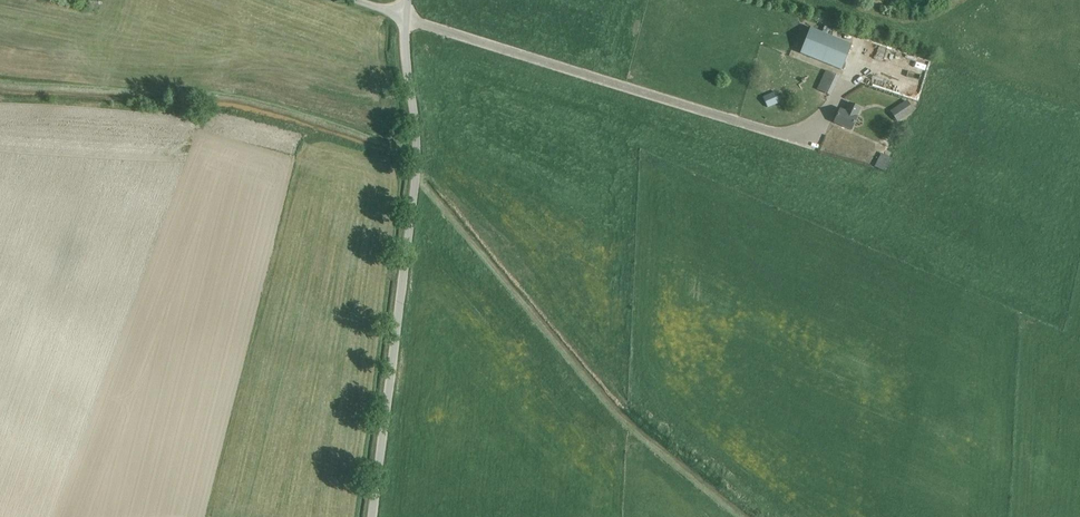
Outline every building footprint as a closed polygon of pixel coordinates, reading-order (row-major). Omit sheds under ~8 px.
[(809,28),(801,53),(843,67),(852,41),(809,28)] [(839,76),(826,70),(817,89),(831,95),(839,76)] [(780,103),(774,90),(762,95),(767,109),(780,103)] [(914,110),(907,99),(890,111),(898,122),(914,110)] [(861,107),(849,102),(845,110),(840,108),(834,122),(851,130),(861,107)] [(891,158),(881,153),(874,166),(884,171),(891,158)]
